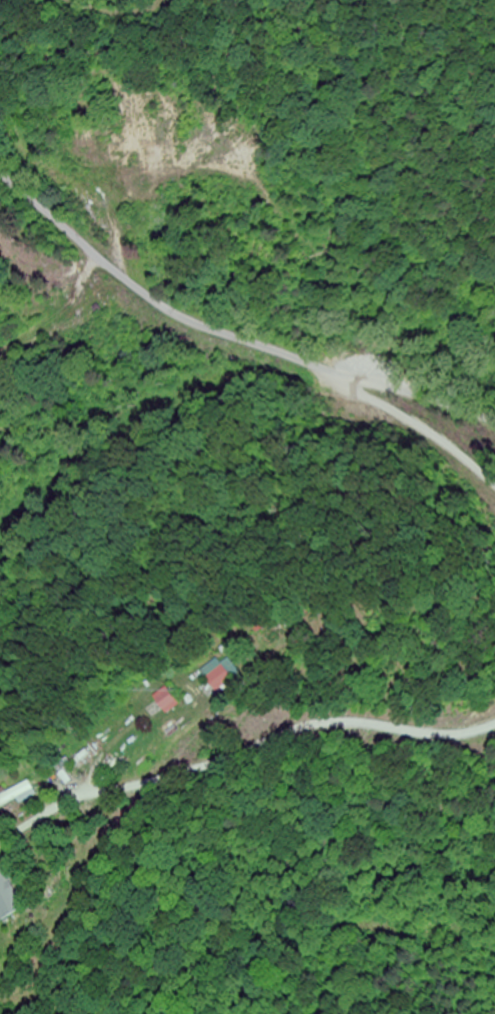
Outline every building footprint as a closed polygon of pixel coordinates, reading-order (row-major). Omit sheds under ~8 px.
[(57,327),(59,335),(88,326),(86,319),(57,327)] [(224,665),(221,660),(204,670),(217,692),(242,676),(232,660),(224,665)] [(170,715),(182,706),(169,689),(157,698),(170,715)] [(4,807),(36,792),(32,783),(0,798),(4,807)]
